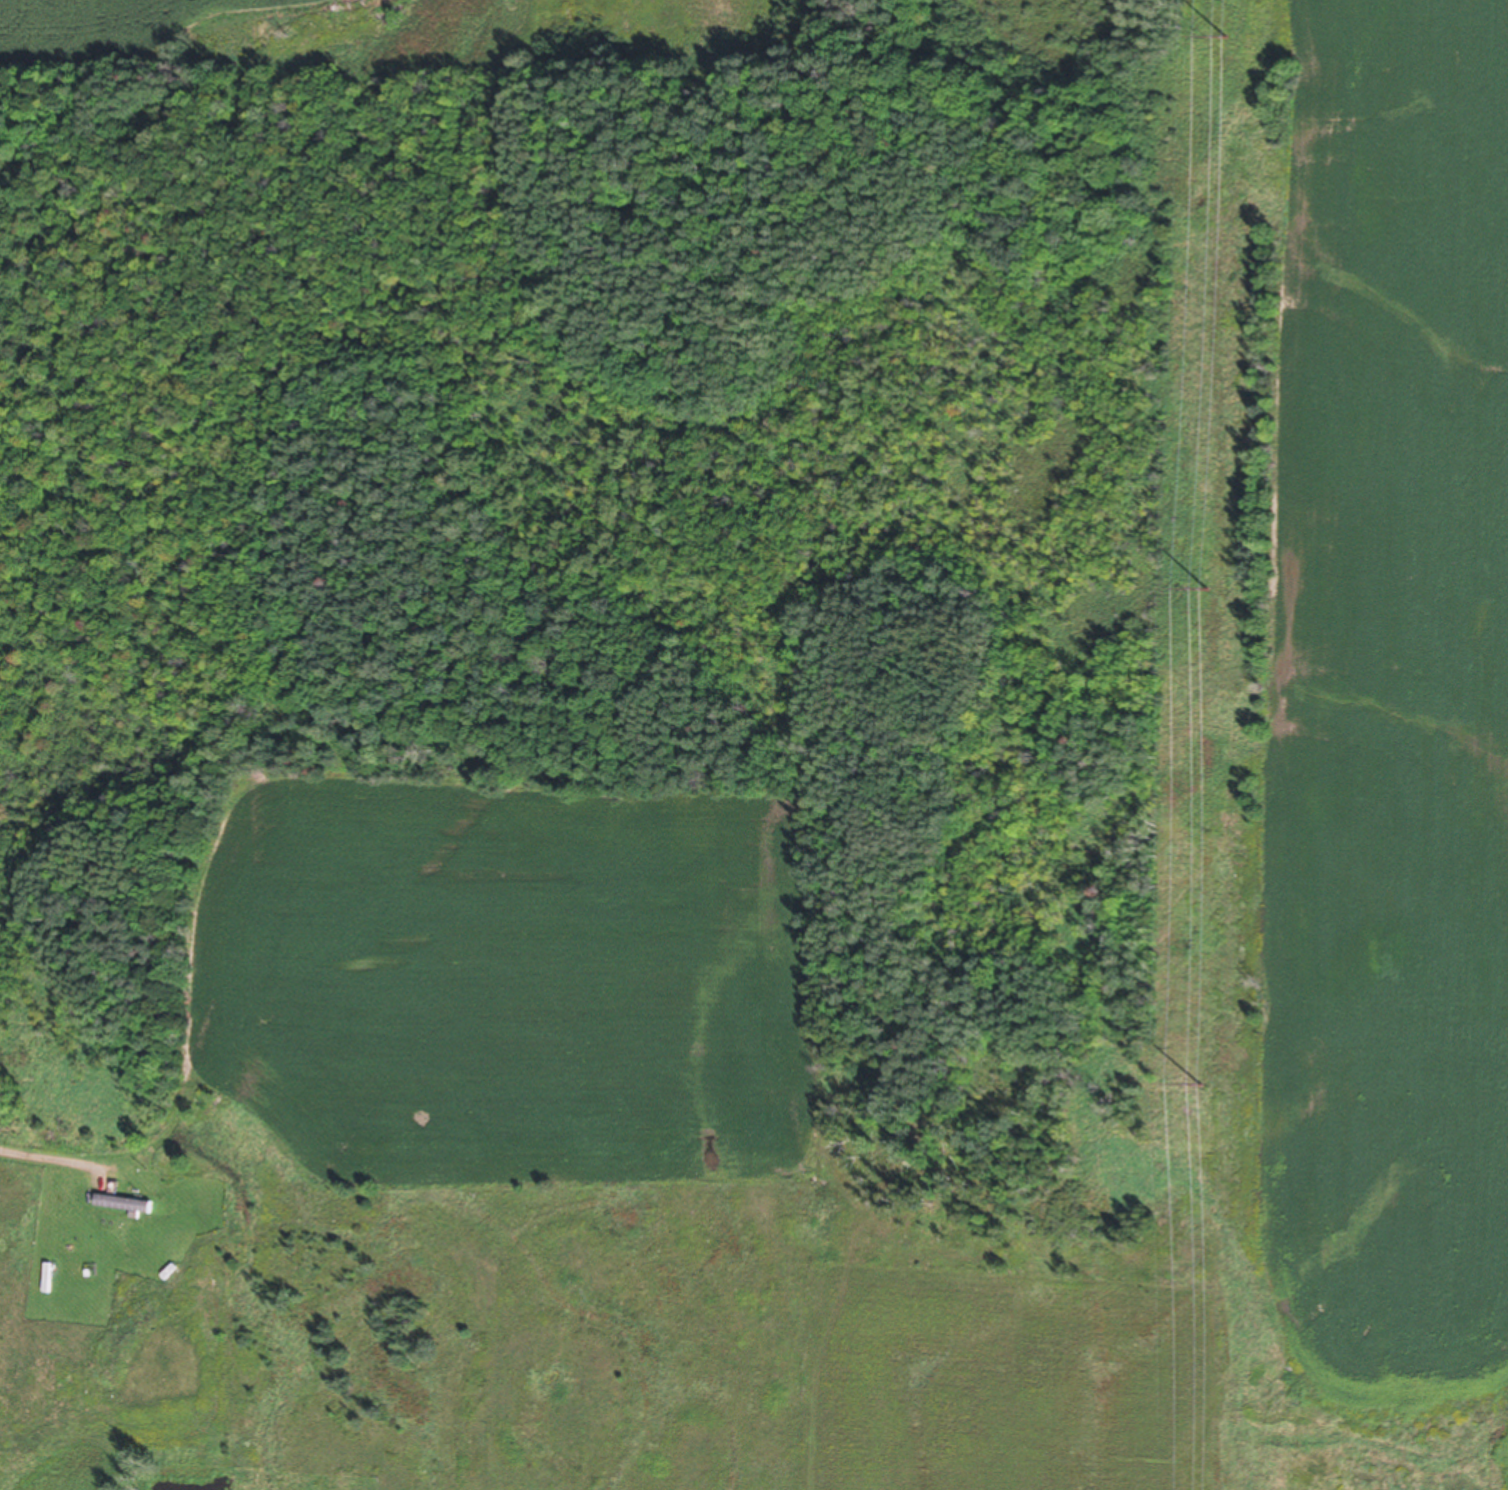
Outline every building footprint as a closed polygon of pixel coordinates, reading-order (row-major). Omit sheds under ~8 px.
[(97,1213),(147,1213),(147,1201),(97,1201),(97,1213)]
